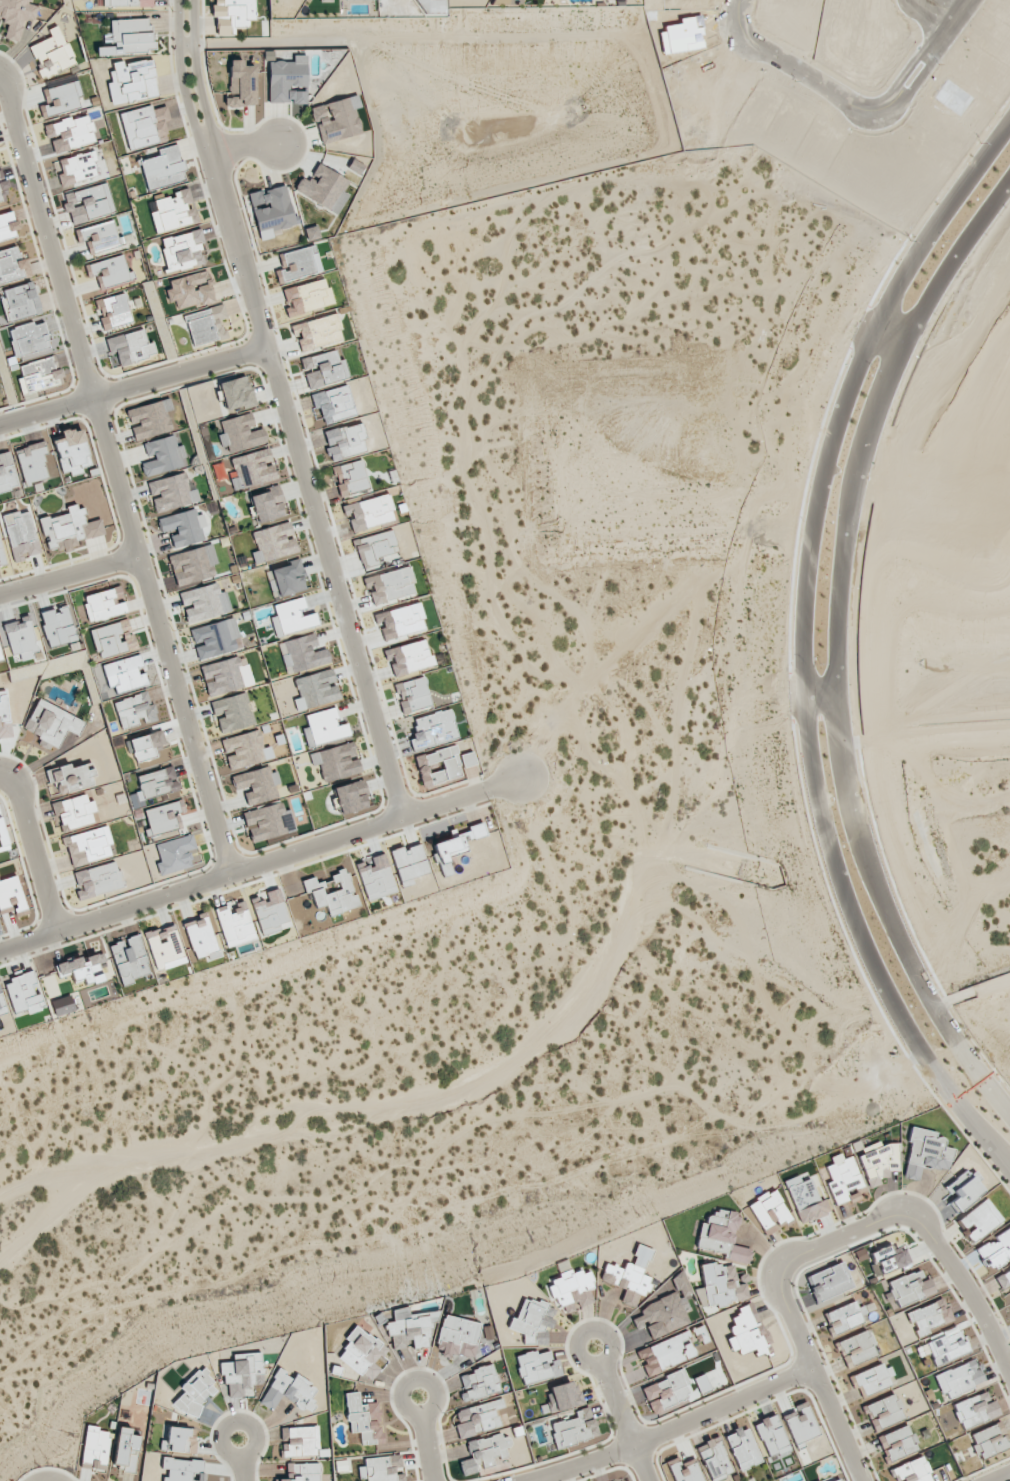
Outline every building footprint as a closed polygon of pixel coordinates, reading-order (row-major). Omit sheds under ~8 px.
[(8,20),(4,38),(19,42),(25,17),(35,19),(38,6),(29,4),(30,0),(0,0),(0,19),(8,20)] [(214,35),(233,35),(233,26),(248,26),(248,19),(254,19),(254,0),(214,0),(214,35)] [(111,20),(112,46),(96,47),(96,54),(152,52),(151,18),(111,20)] [(51,37),(29,47),(43,78),(75,63),(58,25),(48,30),(51,37)] [(293,62),(269,61),(268,103),(306,103),(307,55),(293,55),(293,62)] [(111,105),(158,96),(152,59),(123,64),(123,61),(110,63),(113,82),(107,83),(111,105)] [(254,65),(243,66),(243,60),(227,60),(228,107),(255,106),(254,65)] [(41,116),(84,105),(78,80),(42,89),(46,104),(39,106),(41,116)] [(312,105),(320,143),(362,134),(355,97),(312,105)] [(119,113),(128,150),(159,142),(158,136),(173,132),(166,106),(151,109),(150,105),(119,113)] [(54,152),(95,143),(89,115),(71,119),(71,118),(43,125),(46,138),(58,135),(59,139),(51,141),(54,152)] [(139,161),(147,191),(186,180),(177,144),(157,149),(158,156),(139,161)] [(59,185),(97,178),(93,160),(96,160),(95,152),(54,160),(59,185)] [(337,215),(348,195),(343,192),(349,181),(318,163),(308,180),(301,177),(294,191),(337,215)] [(114,212),(106,183),(64,194),(67,203),(62,204),(65,213),(69,211),(73,223),(114,212)] [(248,193),(260,241),(273,237),(272,231),(297,225),(287,184),(248,193)] [(198,223),(194,205),(192,205),(189,190),(153,198),(156,211),(150,212),(154,232),(198,223)] [(19,236),(12,210),(0,213),(0,241),(19,236)] [(74,231),(78,242),(85,240),(89,255),(120,246),(112,220),(74,231)] [(304,228),(307,241),(320,238),(317,226),(304,228)] [(166,272),(203,264),(199,245),(204,244),(201,229),(159,239),(166,272)] [(28,276),(21,245),(0,250),(0,283),(28,276)] [(278,253),(281,270),(275,271),(277,282),(316,274),(312,254),(315,254),(314,246),(278,253)] [(99,288),(131,279),(124,254),(85,265),(88,278),(95,276),(99,288)] [(168,280),(170,289),(164,290),(167,302),(174,300),(176,310),(215,300),(207,270),(168,280)] [(282,289),(286,307),(284,307),(286,316),(333,305),(326,278),(282,289)] [(3,290),(5,298),(1,299),(7,321),(41,312),(32,282),(3,290)] [(104,330),(132,322),(124,293),(96,300),(104,330)] [(183,315),(191,346),(227,336),(223,323),(228,321),(223,304),(183,315)] [(293,324),(298,350),(342,341),(337,314),(293,324)] [(13,355),(49,347),(43,323),(33,325),(32,323),(7,328),(13,355)] [(105,338),(109,356),(117,354),(119,364),(157,355),(154,341),(148,343),(144,329),(105,338)] [(349,379),(343,358),(339,359),(336,349),(300,359),(308,389),(349,379)] [(18,365),(21,378),(17,379),(20,392),(65,382),(61,369),(55,370),(51,357),(18,365)] [(255,405),(249,376),(219,382),(225,412),(255,405)] [(356,416),(348,385),(310,394),(314,409),(320,407),(324,424),(356,416)] [(126,410),(134,440),(172,430),(167,411),(174,410),(170,398),(126,410)] [(219,420),(223,433),(218,435),(221,447),(227,445),(228,452),(266,443),(263,427),(254,429),(251,413),(219,420)] [(323,432),(331,460),(365,451),(362,440),(366,439),(361,422),(323,432)] [(91,464),(81,427),(61,432),(62,438),(53,440),(62,472),(70,470),(71,475),(83,472),(82,467),(91,464)] [(143,443),(147,459),(140,461),(144,477),(189,465),(183,445),(177,447),(174,435),(143,443)] [(43,452),(46,451),(45,443),(17,447),(22,483),(46,479),(43,452)] [(277,480),(273,463),(272,463),(269,449),(230,458),(234,474),(229,475),(233,490),(277,480)] [(9,451),(0,453),(0,490),(18,486),(9,451)] [(341,497),(370,488),(361,459),(332,468),(341,497)] [(147,482),(151,498),(151,497),(155,513),(200,501),(197,489),(190,491),(185,472),(147,482)] [(276,484),(266,488),(268,491),(249,497),(257,524),(286,515),(276,484)] [(342,505),(344,515),(348,514),(351,531),(394,522),(389,495),(342,505)] [(40,519),(46,552),(69,548),(68,543),(77,542),(76,540),(104,535),(101,519),(86,522),(84,505),(66,508),(68,514),(40,519)] [(40,555),(29,508),(2,515),(13,561),(40,555)] [(157,518),(161,535),(169,533),(173,548),(208,539),(202,514),(197,516),(195,509),(157,518)] [(298,552),(290,522),(252,531),(257,551),(251,552),(254,564),(298,552)] [(354,539),(360,568),(378,564),(376,556),(397,552),(392,531),(354,539)] [(176,586),(216,575),(213,564),(217,563),(212,544),(168,555),(176,586)] [(275,598),(307,589),(300,560),(270,568),(273,579),(270,580),(275,598)] [(415,593),(409,567),(365,577),(371,604),(415,593)] [(178,592),(182,608),(183,608),(187,623),(231,612),(226,591),(220,592),(217,583),(178,592)] [(82,596),(89,621),(127,612),(120,586),(82,596)] [(273,605),(276,616),(270,617),(275,637),(318,625),(314,610),(307,612),(303,597),(273,605)] [(375,614),(382,639),(426,628),(420,603),(375,614)] [(47,646),(75,640),(67,606),(39,612),(47,646)] [(20,661),(32,658),(31,651),(37,650),(30,618),(3,624),(10,655),(18,653),(20,661)] [(190,628),(194,646),(195,645),(198,660),(237,651),(234,638),(239,637),(235,618),(190,628)] [(90,630),(98,658),(125,651),(120,634),(130,632),(127,619),(90,630)] [(278,642),(285,674),(330,663),(326,648),(318,650),(314,634),(278,642)] [(385,650),(392,677),(435,665),(432,655),(429,656),(424,639),(385,650)] [(108,687),(113,685),(115,693),(147,685),(140,655),(102,664),(108,687)] [(200,666),(208,696),(254,685),(249,664),(241,666),(238,656),(200,666)] [(296,711),(340,699),(332,669),(294,678),(298,697),(293,698),(296,711)] [(404,714),(432,706),(423,676),(395,684),(404,714)] [(11,738),(7,691),(0,691),(0,739),(11,738)] [(120,730),(142,724),(156,720),(148,692),(113,701),(120,730)] [(210,701),(214,717),(216,716),(221,733),(254,725),(246,692),(210,701)] [(67,729),(79,735),(86,721),(38,699),(25,728),(41,736),(38,742),(57,751),(67,729)] [(305,714),(307,727),(302,728),(306,746),(350,736),(347,723),(338,725),(334,708),(305,714)] [(412,719),(417,737),(409,739),(412,750),(457,738),(450,709),(412,719)] [(128,741),(136,763),(156,756),(153,748),(166,743),(161,729),(128,741)] [(230,770),(274,758),(270,746),(263,748),(258,729),(221,740),(225,755),(230,770)] [(309,752),(312,765),(319,764),(323,782),(361,773),(358,757),(357,757),(354,743),(309,752)] [(414,756),(422,786),(462,777),(455,746),(414,756)] [(460,755),(464,767),(476,764),(472,752),(460,755)] [(95,784),(91,770),(86,771),(84,764),(71,768),(70,763),(45,770),(51,795),(95,784)] [(136,776),(139,791),(128,794),(131,809),(144,805),(142,798),(178,789),(173,767),(136,776)] [(278,798),(275,784),(279,784),(277,771),(271,772),(269,767),(231,775),(235,791),(243,789),(246,805),(278,798)] [(333,787),(340,814),(369,807),(363,780),(333,787)] [(88,802),(86,794),(51,803),(54,816),(59,815),(63,832),(94,823),(91,812),(96,810),(93,800),(88,802)] [(143,810),(150,835),(181,826),(178,815),(185,813),(181,800),(143,810)] [(243,811),(250,842),(296,832),(290,809),(284,810),(282,803),(243,811)] [(465,840),(486,835),(483,822),(468,826),(469,833),(432,842),(440,877),(452,874),(448,857),(467,852),(465,840)] [(114,856),(106,826),(64,837),(71,866),(114,856)] [(159,876),(191,868),(187,850),(195,847),(192,834),(155,844),(160,862),(156,863),(159,876)] [(429,872),(420,844),(403,849),(403,846),(390,851),(401,887),(414,883),(412,878),(429,872)] [(367,901),(396,892),(385,854),(356,863),(367,901)] [(73,872),(77,890),(76,890),(78,899),(123,888),(117,862),(73,872)] [(358,907),(347,869),(330,874),(333,884),(339,882),(341,889),(326,894),(322,882),(317,883),(315,876),(302,881),(306,894),(310,893),(315,908),(326,905),(329,916),(358,907)] [(16,875),(0,880),(0,913),(1,915),(27,907),(16,875)] [(250,899),(261,936),(291,927),(279,888),(266,892),(268,900),(260,903),(258,896),(250,899)] [(256,938),(243,899),(214,908),(226,947),(256,938)] [(211,954),(212,959),(219,956),(207,914),(183,921),(194,959),(211,954)] [(186,962),(175,924),(144,933),(156,971),(186,962)] [(109,945),(121,985),(133,982),(132,978),(150,973),(139,934),(124,939),(124,940),(109,945)] [(54,964),(58,977),(71,974),(73,982),(83,979),(85,985),(103,980),(99,963),(105,961),(102,951),(54,964)] [(4,981),(15,1018),(45,1009),(34,972),(4,981)] [(51,1000),(55,1016),(75,1011),(71,995),(51,1000)] [(918,1181),(921,1166),(949,1171),(953,1149),(943,1147),(945,1139),(935,1137),(936,1132),(912,1127),(902,1178),(918,1181)] [(855,1152),(869,1188),(882,1184),(876,1170),(887,1166),(890,1173),(901,1168),(891,1142),(880,1147),(879,1143),(855,1152)] [(851,1155),(842,1159),(840,1153),(829,1157),(831,1164),(825,1166),(830,1181),(826,1183),(834,1204),(848,1199),(846,1192),(862,1186),(851,1155)] [(944,1187),(948,1193),(972,1176),(976,1181),(980,1178),(972,1167),(944,1187)] [(783,1181),(801,1224),(830,1212),(825,1198),(819,1201),(810,1178),(801,1182),(798,1175),(783,1181)] [(955,1198),(949,1202),(954,1211),(983,1194),(973,1177),(951,1190),(955,1198)] [(747,1204),(765,1235),(792,1220),(774,1189),(747,1204)] [(1003,1220),(986,1198),(957,1221),(974,1243),(1003,1220)] [(732,1244),(740,1215),(716,1208),(714,1216),(705,1214),(696,1245),(728,1254),(726,1259),(748,1265),(752,1250),(732,1244)] [(985,1266),(990,1263),(993,1268),(1009,1259),(1009,1227),(994,1236),(995,1239),(976,1250),(985,1266)] [(890,1250),(888,1246),(870,1252),(878,1275),(910,1263),(904,1246),(890,1250)] [(700,1267),(706,1305),(717,1303),(718,1304),(748,1299),(745,1283),(737,1284),(733,1261),(700,1267)] [(815,1302),(853,1288),(844,1262),(805,1276),(815,1302)] [(635,1308),(639,1295),(645,1297),(650,1277),(641,1274),(643,1268),(625,1263),(623,1268),(605,1263),(600,1281),(625,1289),(620,1304),(635,1308)] [(1009,1285),(1009,1268),(993,1276),(1000,1289),(1009,1285)] [(897,1308),(935,1293),(929,1277),(923,1279),(919,1269),(887,1283),(897,1308)] [(594,1303),(590,1289),(594,1287),(589,1271),(582,1273),(581,1270),(572,1273),(571,1270),(557,1274),(559,1278),(548,1281),(552,1297),(558,1295),(564,1313),(594,1303)] [(651,1339),(690,1323),(685,1312),(691,1310),(685,1296),(693,1293),(684,1271),(670,1277),(676,1292),(639,1307),(642,1315),(632,1319),(636,1330),(646,1326),(651,1339)] [(906,1312),(914,1335),(952,1321),(944,1298),(906,1312)] [(523,1333),(523,1344),(533,1344),(537,1345),(546,1345),(545,1326),(551,1328),(554,1320),(552,1319),(556,1307),(534,1300),(522,1300),(516,1318),(511,1318),(508,1328),(523,1333)] [(824,1312),(831,1333),(869,1321),(864,1305),(858,1307),(856,1302),(824,1312)] [(754,1347),(756,1355),(766,1353),(753,1303),(738,1307),(740,1315),(731,1317),(733,1326),(730,1327),(732,1337),(727,1338),(731,1353),(754,1347)] [(437,1310),(408,1314),(407,1307),(391,1309),(393,1322),(385,1323),(387,1335),(391,1334),(393,1349),(410,1347),(410,1349),(428,1346),(427,1336),(432,1335),(430,1323),(439,1322),(437,1310)] [(481,1323),(443,1315),(435,1355),(449,1357),(449,1353),(474,1358),(481,1323)] [(371,1382),(381,1368),(375,1364),(387,1348),(357,1326),(336,1356),(371,1382)] [(836,1343),(847,1368),(878,1354),(867,1329),(836,1343)] [(926,1342),(933,1365),(969,1354),(962,1331),(926,1342)] [(695,1356),(685,1332),(635,1352),(639,1360),(640,1359),(647,1375),(695,1356)] [(515,1357),(522,1385),(562,1375),(557,1358),(552,1360),(549,1348),(515,1357)] [(220,1362),(221,1383),(228,1383),(229,1398),(253,1397),(253,1385),(263,1384),(261,1352),(244,1353),(244,1361),(220,1362)] [(934,1375),(943,1399),(984,1382),(975,1359),(934,1375)] [(852,1376),(861,1399),(891,1385),(888,1378),(892,1376),(885,1361),(852,1376)] [(460,1376),(464,1392),(460,1393),(462,1400),(499,1392),(493,1364),(472,1368),(474,1373),(460,1376)] [(184,1391),(174,1402),(190,1417),(216,1390),(210,1383),(214,1379),(200,1367),(180,1388),(184,1391)] [(259,1404),(273,1411),(281,1396),(303,1409),(304,1407),(312,1411),(317,1402),(311,1399),(318,1387),(294,1374),(293,1377),(278,1368),(259,1404)] [(664,1376),(665,1379),(642,1389),(651,1412),(690,1396),(685,1384),(688,1382),(683,1368),(664,1376)] [(545,1388),(552,1412),(582,1404),(576,1380),(545,1388)] [(377,1402),(360,1404),(359,1392),(345,1393),(349,1433),(360,1432),(361,1445),(384,1443),(382,1426),(379,1427),(377,1402)] [(951,1404),(960,1429),(1000,1416),(994,1400),(989,1402),(986,1392),(951,1404)] [(905,1419),(895,1393),(864,1406),(874,1431),(905,1419)] [(453,1412),(460,1437),(500,1427),(496,1410),(504,1407),(502,1399),(453,1412)] [(795,1447),(820,1436),(806,1401),(794,1406),(796,1410),(782,1416),(795,1447)] [(555,1447),(597,1436),(590,1407),(575,1411),(576,1417),(549,1424),(555,1447)] [(753,1424),(768,1457),(790,1447),(775,1414),(753,1424)] [(1009,1447),(1000,1422),(969,1434),(978,1458),(1009,1447)] [(81,1468),(106,1470),(111,1432),(98,1431),(99,1427),(85,1425),(81,1468)] [(918,1449),(909,1425),(877,1437),(886,1461),(918,1449)] [(282,1457),(319,1455),(318,1426),(281,1428),(282,1457)] [(734,1433),(725,1436),(738,1470),(761,1461),(747,1426),(733,1431),(734,1433)] [(190,1428),(167,1427),(167,1439),(160,1439),(160,1451),(196,1453),(196,1438),(189,1437),(190,1428)] [(466,1442),(470,1458),(458,1461),(462,1476),(476,1473),(474,1463),(481,1462),(482,1467),(492,1465),(490,1457),(499,1455),(499,1458),(507,1457),(505,1447),(511,1446),(508,1433),(466,1442)] [(733,1472),(717,1437),(695,1447),(711,1480),(714,1480),(733,1472)] [(364,1466),(358,1466),(359,1480),(383,1480),(395,1480),(394,1467),(402,1467),(401,1455),(364,1457),(364,1466)] [(681,1464),(677,1457),(665,1462),(674,1480),(704,1480),(693,1458),(681,1464)] [(894,1480),(932,1480),(924,1457),(890,1468),(894,1480)] [(203,1460),(162,1458),(161,1469),(168,1469),(168,1477),(163,1477),(162,1480),(203,1480),(203,1460)] [(292,1479),(276,1479),(276,1480),(320,1480),(320,1463),(292,1463),(292,1479)]
